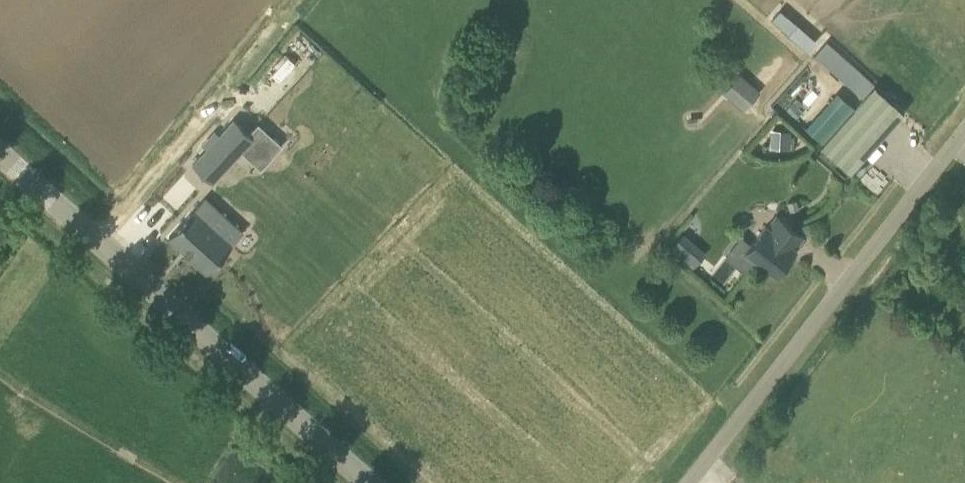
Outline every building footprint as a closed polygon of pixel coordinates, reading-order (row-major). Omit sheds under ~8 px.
[(797,24),(790,32),(808,47),(815,39),(797,24)] [(740,73),(723,92),(744,109),(760,90),(740,73)] [(905,111),(890,97),(875,84),(847,115),(830,99),(806,127),(823,142),(820,145),(851,172),(905,111)] [(236,110),(221,124),(241,145),(256,131),(236,110)] [(795,149),(795,135),(791,135),(791,130),(771,129),(770,148),(790,149),(795,149)] [(299,188),(280,170),(250,143),(231,165),(280,209),(299,188)] [(800,207),(797,199),(788,202),(790,210),(800,207)] [(190,214),(170,236),(201,264),(221,242),(201,224),(213,212),(201,201),(190,214)] [(803,235),(777,215),(746,251),(736,244),(726,256),(746,271),(746,272),(756,259),(776,275),(796,249),(803,235)] [(695,263),(704,250),(680,233),(671,246),(695,263)]
